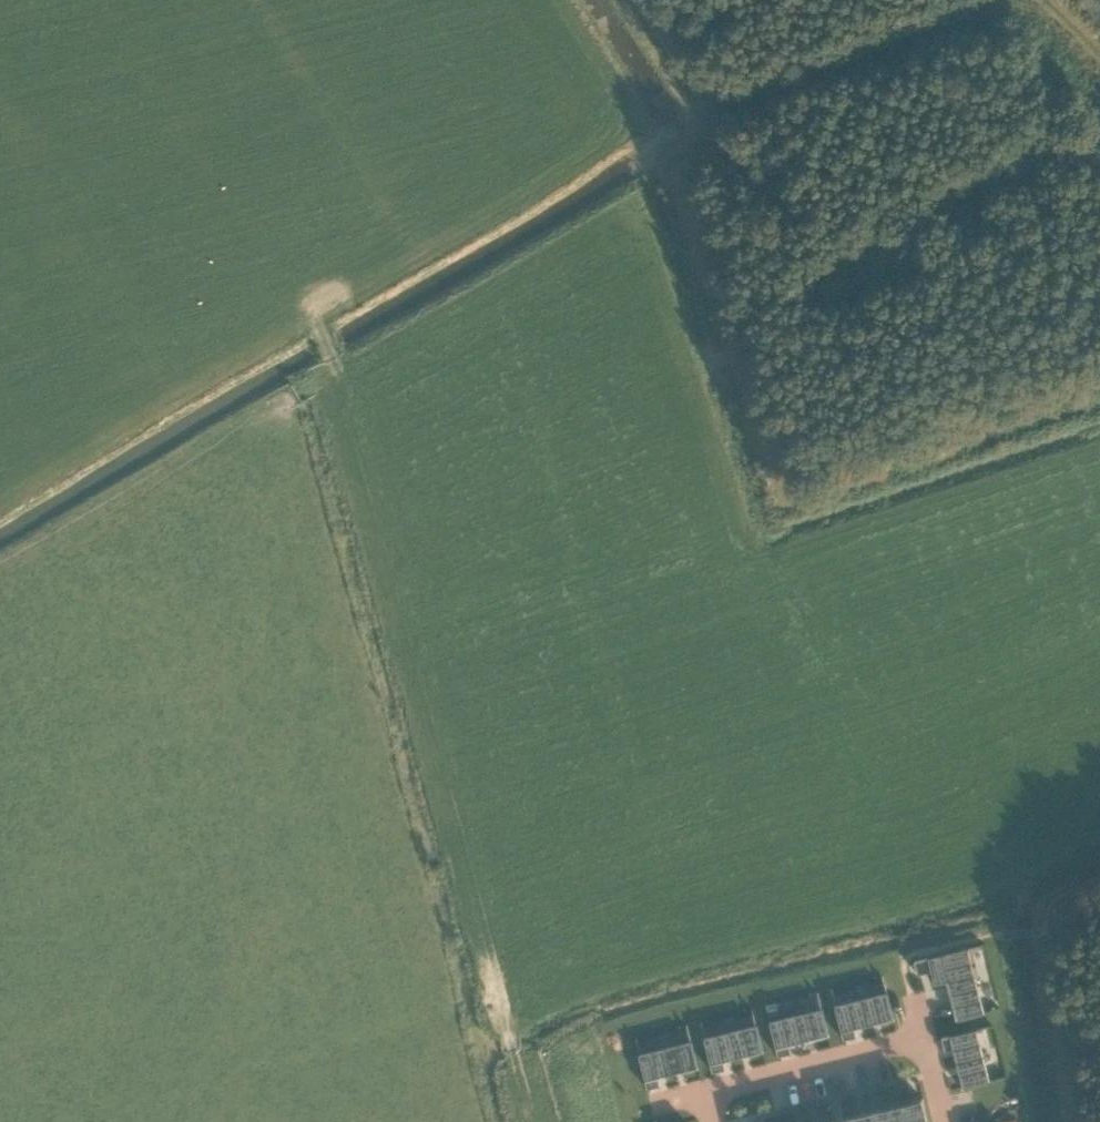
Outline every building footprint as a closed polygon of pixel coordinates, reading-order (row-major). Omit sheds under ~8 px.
[(968,947),(928,957),(935,984),(948,980),(949,985),(951,992),(955,1009),(957,1018),(958,1019),(984,1012),(968,948),(968,947)] [(928,957),(915,960),(915,963),(918,974),(927,971),(932,970),(928,957)] [(888,991),(835,1004),(842,1031),(861,1026),(873,1023),(880,1021),(892,1018),(894,1018),(888,991)] [(822,1007),(770,1020),(776,1047),(796,1042),(808,1039),(814,1038),(827,1034),(829,1034),(822,1007)] [(757,1024),(704,1037),(711,1063),(730,1058),(742,1055),(749,1054),(762,1051),(763,1050),(757,1024)] [(854,1028),(842,1031),(843,1039),(844,1039),(846,1038),(856,1036),(854,1028)] [(977,1028),(950,1035),(955,1054),(958,1066),(960,1073),(963,1085),(963,1087),(990,1081),(989,1080),(977,1028)] [(950,1035),(942,1037),(942,1039),(945,1050),(953,1048),(950,1035)] [(692,1040),(639,1053),(646,1080),(665,1075),(677,1072),(684,1070),(697,1067),(698,1067),(692,1040)] [(789,1044),(776,1047),(778,1055),(779,1055),(780,1055),(791,1052),(789,1044)] [(724,1060),(711,1063),(713,1071),(715,1071),(726,1068),(724,1060)] [(658,1077),(646,1080),(647,1088),(648,1088),(649,1087),(660,1085),(658,1077)] [(897,1104),(901,1121),(929,1121),(923,1097),(922,1097),(919,1098),(912,1100),(897,1104)] [(870,1110),(873,1121),(901,1121),(897,1104),(881,1108),(875,1109),(870,1110)] [(844,1117),(845,1121),(873,1121),(870,1110),(866,1111),(860,1113),(846,1116),(844,1117)]
